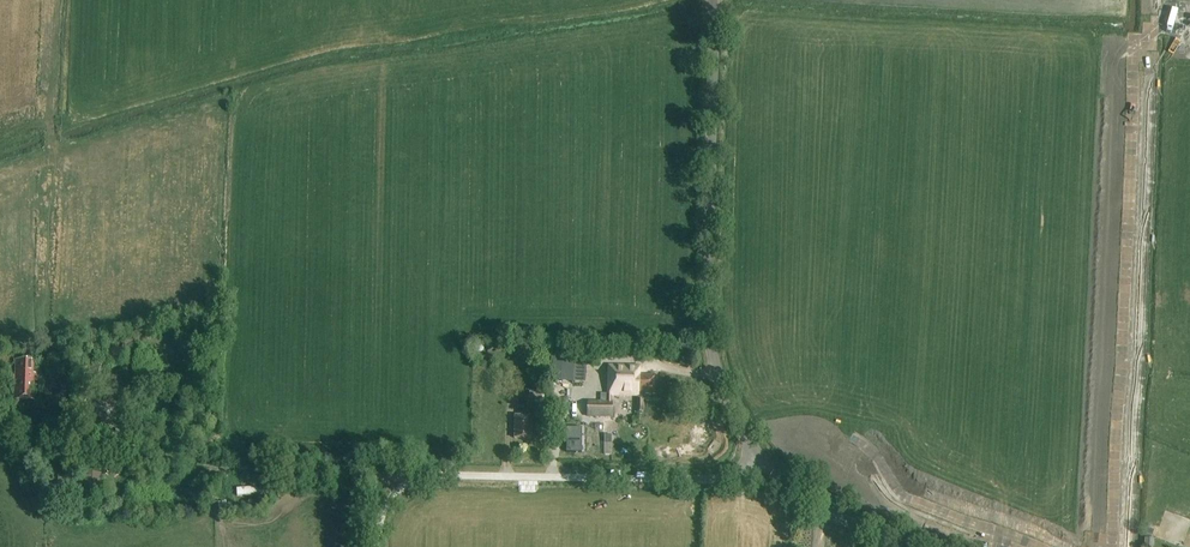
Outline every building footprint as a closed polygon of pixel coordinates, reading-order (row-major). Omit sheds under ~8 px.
[(562,357),(560,381),(573,382),(575,358),(562,357)] [(16,360),(14,400),(35,401),(36,374),(34,374),(34,361),(16,360)] [(90,378),(103,382),(108,366),(96,362),(90,378)] [(644,412),(644,394),(655,395),(655,377),(639,376),(640,366),(608,366),(608,403),(587,403),(587,417),(612,417),(612,396),(637,396),(637,412),(644,412)] [(60,386),(60,398),(70,399),(70,387),(60,386)] [(527,409),(542,411),(544,394),(529,392),(527,409)] [(515,416),(514,439),(531,439),(531,417),(515,416)] [(59,429),(59,441),(71,441),(72,429),(59,429)] [(58,478),(58,488),(74,489),(75,479),(58,478)] [(236,495),(259,493),(258,486),(236,488),(236,495)] [(1154,539),(1144,539),(1143,546),(1147,546),(1153,546),(1154,539)]
